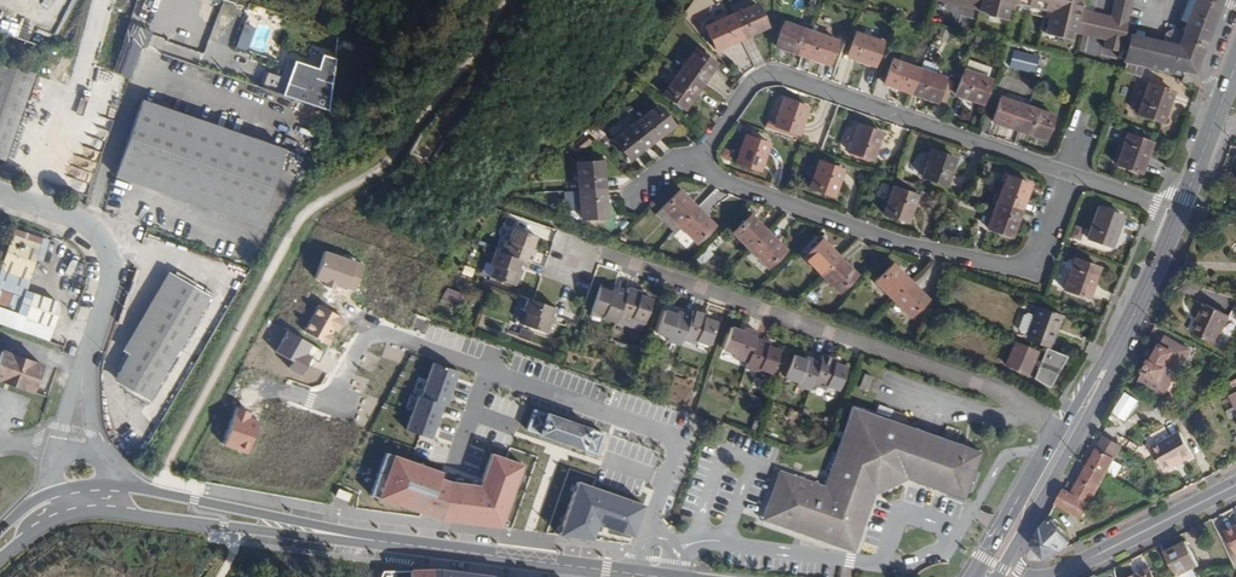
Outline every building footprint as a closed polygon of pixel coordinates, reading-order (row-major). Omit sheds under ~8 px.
[(762,0),(756,0),(733,10),(744,34),(771,22),(762,0)] [(1080,7),(1052,0),(966,0),(959,25),(1069,53),(1080,7)] [(1197,73),(1198,74),(1223,0),(1188,0),(1181,21),(1188,23),(1185,31),(1180,48),(1164,43),(1144,37),(1146,30),(1137,28),(1136,33),(1119,28),(1111,56),(1130,62),(1127,72),(1146,78),(1149,67),(1179,75),(1194,73),(1197,73)] [(744,34),(733,10),(709,19),(720,43),(744,34)] [(805,51),(813,28),(786,19),(779,42),(805,51)] [(950,30),(942,27),(938,35),(947,38),(950,30)] [(831,60),(839,37),(813,28),(805,51),(831,60)] [(1180,48),(1185,31),(1175,28),(1167,32),(1164,43),(1180,48)] [(877,62),(885,39),(858,29),(851,53),(877,62)] [(996,38),(974,32),(972,39),(994,44),(996,38)] [(705,84),(721,61),(700,47),(685,69),(688,72),(705,84)] [(1040,55),(1015,48),(1010,66),(1036,72),(1040,55)] [(137,62),(128,60),(130,51),(122,49),(117,71),(134,75),(137,62)] [(913,89),(913,88),(939,97),(947,75),(938,72),(940,67),(939,65),(934,62),(929,61),(930,59),(925,58),(922,67),(894,57),(886,80),(913,89)] [(987,74),(991,64),(967,57),(965,67),(987,74)] [(278,93),(330,111),(335,75),(290,59),(285,73),(283,78),(278,93)] [(33,72),(0,61),(0,158),(3,159),(33,72)] [(983,100),(991,76),(965,67),(957,90),(983,100)] [(690,106),(705,84),(688,72),(685,69),(669,92),(690,106)] [(1162,120),(1173,91),(1148,82),(1138,111),(1162,120)] [(993,119),(1045,137),(1052,114),(1002,96),(993,119)] [(801,131),(810,105),(786,97),(777,123),(801,131)] [(259,225),(284,150),(142,101),(116,176),(259,225)] [(678,124),(663,105),(643,121),(657,140),(678,124)] [(246,115),(234,111),(228,129),(240,133),(246,115)] [(635,157),(657,140),(643,121),(621,138),(635,157)] [(753,126),(746,123),(744,129),(751,132),(753,126)] [(874,157),(883,131),(859,123),(850,148),(874,157)] [(1140,129),(1132,126),(1130,131),(1138,134),(1140,129)] [(761,168),(770,141),(747,133),(738,159),(761,168)] [(1141,172),(1151,142),(1126,133),(1116,163),(1141,172)] [(576,147),(580,152),(593,141),(589,136),(576,147)] [(948,182),(957,157),(933,149),(924,174),(948,182)] [(834,193),(843,167),(820,159),(810,185),(834,193)] [(606,188),(604,161),(580,163),(582,189),(587,189),(606,188)] [(1012,236),(1030,182),(1007,175),(989,227),(1012,236)] [(911,191),(914,183),(898,177),(895,185),(911,191)] [(908,219),(917,193),(895,185),(894,185),(885,211),(908,219)] [(608,215),(606,188),(587,189),(582,189),(584,217),(608,215)] [(663,208),(691,236),(699,243),(716,226),(680,191),(663,208)] [(1112,245),(1123,215),(1098,206),(1088,236),(1112,245)] [(657,214),(685,242),(691,236),(663,208),(657,214)] [(734,232),(769,267),(785,250),(750,215),(734,232)] [(529,249),(533,237),(510,228),(505,241),(501,239),(496,253),(521,261),(527,264),(532,250),(529,249)] [(57,302),(26,291),(35,263),(39,265),(46,246),(13,233),(0,271),(0,313),(51,330),(57,313),(57,302)] [(855,273),(820,239),(803,256),(838,291),(855,273)] [(708,247),(697,258),(703,263),(713,252),(708,247)] [(363,264),(324,251),(315,277),(354,291),(363,264)] [(512,286),(521,261),(491,251),(486,263),(490,264),(486,277),(512,286)] [(1087,296),(1098,266),(1074,258),(1063,287),(1087,296)] [(477,274),(486,277),(490,264),(486,263),(482,262),(477,274)] [(928,299),(892,264),(876,281),(911,315),(928,299)] [(128,356),(174,276),(168,273),(122,352),(128,356)] [(150,400),(209,296),(174,276),(128,356),(115,379),(150,400)] [(612,326),(614,320),(627,324),(628,322),(640,327),(647,304),(636,300),(637,296),(623,292),(622,296),(595,287),(587,313),(600,317),(599,321),(612,326)] [(461,296),(445,290),(438,301),(456,307),(461,296)] [(544,334),(553,309),(531,301),(522,298),(518,311),(522,313),(518,325),(544,334)] [(343,318),(318,303),(302,330),(327,345),(343,318)] [(1216,344),(1229,315),(1205,305),(1192,332),(1216,344)] [(1049,344),(1059,315),(1035,307),(1026,335),(1049,344)] [(705,348),(713,326),(701,321),(703,319),(689,314),(688,319),(674,314),(673,317),(661,313),(653,335),(665,339),(664,343),(678,348),(680,342),(694,347),(694,344),(705,348)] [(314,343),(287,329),(275,351),(292,360),(288,368),(298,373),(314,343)] [(766,345),(752,340),(753,335),(740,330),(739,334),(727,330),(720,352),(731,356),(730,359),(744,364),(742,370),(756,375),(757,370),(769,375),(771,369),(777,354),(777,353),(764,349),(766,345)] [(1047,349),(1049,344),(1026,335),(1024,340),(1045,348),(1047,349)] [(1161,398),(1189,349),(1166,336),(1152,363),(1150,362),(1138,385),(1161,398)] [(1033,357),(1036,351),(1014,342),(1005,364),(1027,373),(1031,363),(1033,357)] [(1048,388),(1065,356),(1047,349),(1045,348),(1040,361),(1033,357),(1031,363),(1038,366),(1033,379),(1048,388)] [(43,365),(2,350),(0,358),(0,378),(34,391),(43,365)] [(777,354),(771,369),(774,370),(780,355),(777,354)] [(818,358),(817,363),(804,359),(803,361),(790,357),(783,379),(795,384),(794,388),(807,392),(809,385),(823,390),(824,387),(837,391),(844,370),(831,366),(832,362),(818,358)] [(429,362),(422,380),(447,390),(455,372),(429,362)] [(685,378),(688,370),(677,366),(674,374),(685,378)] [(451,397),(458,399),(460,390),(465,390),(467,380),(455,377),(451,397)] [(422,380),(415,397),(441,407),(447,390),(422,380)] [(1113,411),(1126,420),(1140,400),(1127,391),(1113,411)] [(415,397),(408,414),(434,424),(441,407),(415,397)] [(880,404),(877,412),(908,423),(911,415),(880,404)] [(250,413),(234,408),(222,444),(246,452),(257,419),(249,417),(250,413)] [(603,433),(533,408),(526,429),(538,433),(537,436),(583,453),(585,449),(596,453),(603,433)] [(966,494),(980,454),(879,419),(848,408),(822,485),(777,470),(777,471),(762,514),(847,544),(867,489),(906,473),(966,494)] [(408,414),(401,431),(428,441),(434,424),(408,414)] [(750,422),(748,430),(754,432),(757,424),(750,422)] [(1163,470),(1194,455),(1182,432),(1152,447),(1163,470)] [(1114,459),(1122,445),(1105,436),(1089,464),(1106,473),(1107,472),(1114,459)] [(440,474),(383,454),(365,499),(436,522),(458,525),(465,485),(445,483),(436,481),(440,474)] [(521,465),(488,454),(475,487),(465,485),(458,525),(498,532),(521,465)] [(1123,464),(1114,459),(1107,472),(1116,477),(1123,464)] [(1089,504),(1106,473),(1089,464),(1072,494),(1089,504)] [(851,551),(871,495),(907,480),(964,500),(966,494),(906,473),(867,489),(847,544),(762,514),(760,520),(851,551)] [(644,505),(574,480),(562,535),(592,538),(595,528),(602,530),(632,540),(644,505)] [(1072,494),(1064,490),(1057,503),(1083,517),(1090,504),(1089,504),(1072,494)] [(1071,542),(1058,529),(1060,527),(1052,519),(1042,529),(1032,547),(1045,559),(1062,551),(1071,542)] [(1225,533),(1235,554),(1235,527),(1225,533)] [(1188,541),(1166,552),(1179,576),(1196,576),(1203,573),(1200,566),(1200,565),(1188,541)]
